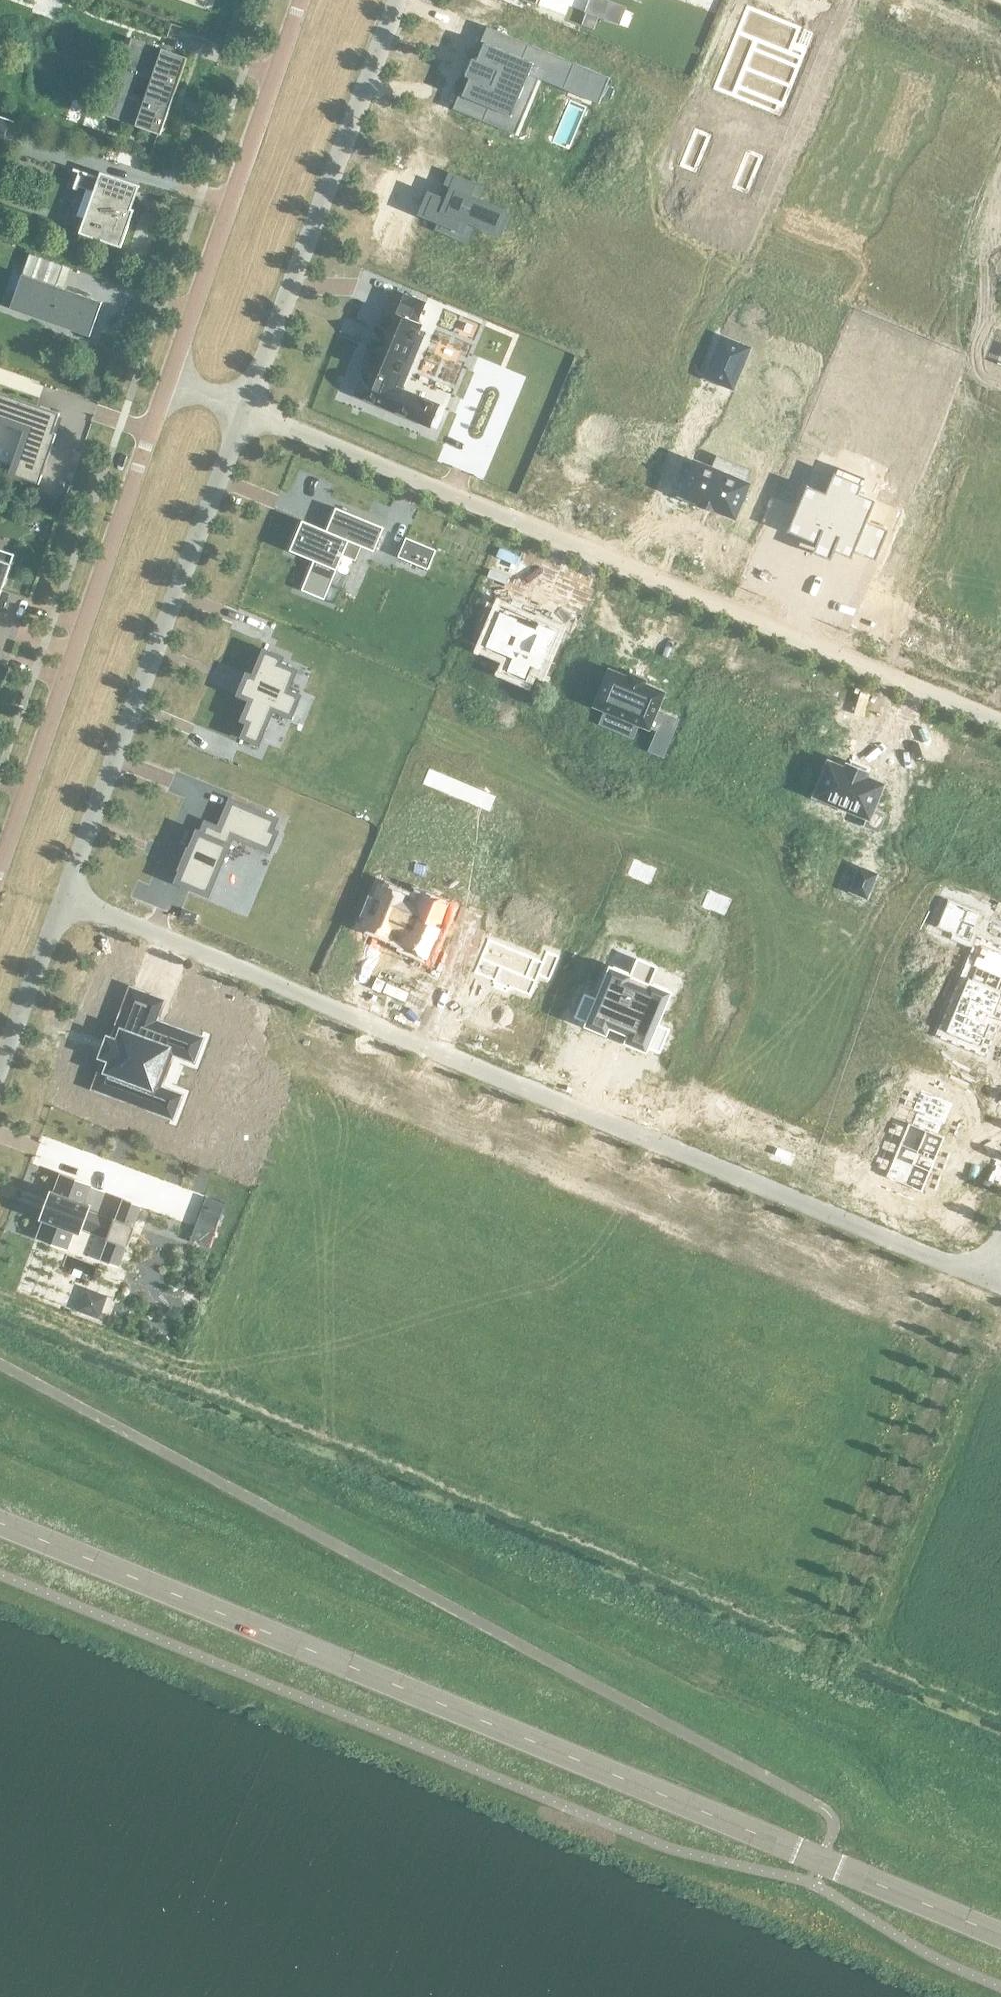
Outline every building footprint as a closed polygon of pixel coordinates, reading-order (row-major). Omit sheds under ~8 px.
[(802,27),(749,5),(738,32),(757,39),(754,47),(753,47),(742,71),(785,89),(781,97),(786,100),(808,48),(802,46),(801,49),(794,46),(802,27)] [(618,6),(613,22),(629,28),(634,12),(618,6)] [(587,12),(582,24),(595,29),(599,17),(587,12)] [(463,93),(456,110),(486,122),(492,108),(514,117),(532,75),(568,91),(579,64),(490,27),(483,44),(486,46),(480,61),(474,59),(467,77),(472,79),(466,94),(463,93)] [(188,57),(132,38),(105,115),(161,134),(171,106),(160,103),(164,90),(175,94),(188,57)] [(607,85),(603,95),(611,98),(615,88),(607,85)] [(750,135),(742,154),(760,162),(768,143),(750,135)] [(121,150),(117,161),(141,170),(145,158),(121,150)] [(77,185),(95,191),(98,192),(88,221),(85,220),(80,233),(122,247),(135,210),(130,208),(138,186),(139,187),(140,185),(124,180),(122,185),(112,181),(74,168),(74,170),(80,172),(74,188),(76,189),(77,185)] [(432,194),(423,215),(441,223),(439,229),(463,239),(470,222),(498,234),(507,211),(473,197),(477,187),(478,187),(479,186),(454,175),(444,199),(432,194)] [(23,274),(17,293),(11,308),(91,336),(103,302),(23,274)] [(362,374),(354,393),(432,426),(440,406),(394,387),(411,346),(418,348),(424,333),(418,330),(421,323),(417,322),(419,318),(420,318),(427,303),(412,297),(412,296),(397,290),(389,310),(387,309),(379,328),(375,327),(368,345),(371,346),(363,365),(370,368),(367,376),(362,374)] [(722,336),(705,378),(734,390),(751,348),(722,336)] [(589,386),(563,448),(590,459),(593,450),(607,456),(603,465),(630,476),(671,377),(641,365),(635,380),(642,383),(624,425),(603,416),(612,395),(589,386)] [(32,427),(15,476),(39,484),(57,433),(54,432),(60,413),(0,392),(0,416),(32,427)] [(681,493),(681,495),(683,496),(700,503),(700,505),(715,511),(715,509),(733,517),(735,518),(736,516),(749,484),(731,476),(736,464),(718,457),(714,469),(695,461),(681,493)] [(808,485),(789,531),(817,543),(814,552),(831,560),(835,551),(852,558),(856,549),(877,558),(889,528),(868,519),(876,500),(859,493),(865,478),(838,467),(826,493),(808,485)] [(303,520),(290,550),(314,560),(302,589),(325,599),(350,540),(375,550),(385,528),(336,508),(327,530),(303,520)] [(407,537),(399,556),(429,569),(437,550),(407,537)] [(0,560),(0,597),(11,564),(0,560)] [(500,610),(485,647),(512,658),(506,671),(526,679),(531,666),(541,670),(557,630),(538,622),(536,628),(518,620),(519,618),(516,617),(517,614),(505,609),(504,612),(500,610)] [(240,691),(238,695),(250,700),(242,720),(248,723),(240,743),(242,744),(245,738),(259,744),(273,709),(292,717),(301,695),(289,690),(297,670),(281,663),(283,657),(267,650),(270,644),(267,643),(253,675),(247,673),(246,676),(245,676),(244,678),(245,678),(241,689),(240,689),(239,691),(240,691)] [(609,670),(595,706),(650,729),(651,727),(658,730),(650,750),(664,756),(679,719),(665,713),(664,715),(657,712),(665,693),(666,692),(664,691),(645,683),(646,681),(647,680),(645,679),(633,674),(632,673),(631,675),(630,677),(611,669),(610,669),(609,670)] [(815,794),(815,796),(817,797),(869,818),(865,826),(879,831),(886,815),(874,810),(884,786),(885,784),(883,783),(868,777),(869,775),(870,773),(868,772),(850,765),(848,764),(847,766),(846,768),(831,762),(831,761),(829,760),(829,762),(829,763),(816,794),(815,794)] [(183,868),(177,881),(208,894),(233,835),(269,851),(277,832),(272,830),(277,819),(231,800),(219,828),(206,822),(206,823),(202,832),(197,830),(189,849),(187,854),(188,855),(187,857),(188,857),(184,866),(183,866),(182,868),(183,868)] [(633,858),(626,875),(651,885),(658,868),(633,858)] [(861,867),(851,891),(868,898),(878,874),(861,867)] [(406,897),(381,887),(365,924),(391,935),(393,930),(404,935),(402,939),(413,944),(411,948),(430,956),(450,908),(420,896),(417,904),(405,900),(406,897)] [(708,889),(701,906),(726,916),(733,899),(708,889)] [(949,899),(937,927),(970,940),(982,913),(949,899)] [(183,908),(180,915),(194,921),(197,914),(183,908)] [(475,970),(474,972),(476,973),(477,973),(495,980),(494,981),(493,983),(495,983),(508,989),(510,990),(511,988),(511,987),(529,995),(531,996),(531,994),(539,975),(550,980),(560,956),(547,951),(543,961),(490,940),(491,939),(489,938),(488,940),(488,941),(476,971),(475,970)] [(981,945),(973,965),(977,967),(972,978),(970,977),(968,976),(967,978),(968,978),(946,1030),(945,1032),(946,1033),(947,1032),(981,1047),(982,1048),(983,1046),(991,1027),(997,1012),(1000,1002),(1000,990),(998,989),(1000,981),(1000,953),(981,945)] [(588,988),(578,1011),(590,1016),(588,1020),(593,1022),(592,1023),(604,1029),(605,1027),(610,1029),(613,1021),(616,1023),(615,1024),(627,1029),(628,1028),(631,1029),(628,1037),(633,1039),(632,1040),(644,1045),(645,1044),(649,1046),(651,1042),(663,1047),(673,1023),(661,1018),(674,986),(669,985),(670,983),(658,978),(657,980),(629,968),(630,966),(618,961),(617,963),(613,961),(600,993),(588,988)] [(109,1039),(103,1056),(113,1059),(108,1070),(112,1072),(105,1090),(173,1116),(180,1095),(154,1086),(167,1049),(194,1059),(201,1039),(134,1014),(127,1032),(123,1031),(119,1042),(109,1039)] [(921,1090),(913,1110),(916,1111),(912,1123),(910,1122),(908,1121),(907,1123),(886,1175),(885,1175),(885,1177),(887,1177),(920,1191),(922,1192),(923,1190),(930,1172),(931,1172),(937,1157),(944,1138),(945,1138),(945,1136),(943,1135),(943,1136),(938,1133),(942,1122),(944,1123),(953,1103),(921,1090)] [(44,1212),(45,1212),(43,1217),(42,1217),(41,1218),(43,1219),(43,1218),(48,1220),(42,1237),(41,1239),(43,1240),(62,1247),(64,1248),(65,1246),(64,1245),(71,1228),(79,1232),(81,1233),(81,1232),(80,1231),(82,1227),(108,1237),(107,1239),(109,1240),(103,1257),(102,1257),(102,1259),(104,1260),(117,1265),(119,1266),(120,1264),(126,1246),(128,1247),(129,1245),(135,1228),(136,1226),(134,1225),(140,1208),(141,1208),(141,1206),(139,1205),(126,1200),(124,1199),(123,1201),(124,1201),(117,1219),(115,1218),(114,1220),(88,1210),(90,1206),(90,1207),(91,1205),(89,1205),(81,1202),(87,1185),(88,1183),(86,1183),(67,1176),(65,1175),(64,1177),(58,1194),(53,1192),(53,1191),(52,1191),(51,1192),(52,1192),(50,1198),(49,1197),(49,1199),(50,1199),(45,1211),(44,1210),(44,1212)] [(200,1222),(193,1242),(210,1249),(217,1228),(201,1222),(200,1222)]
